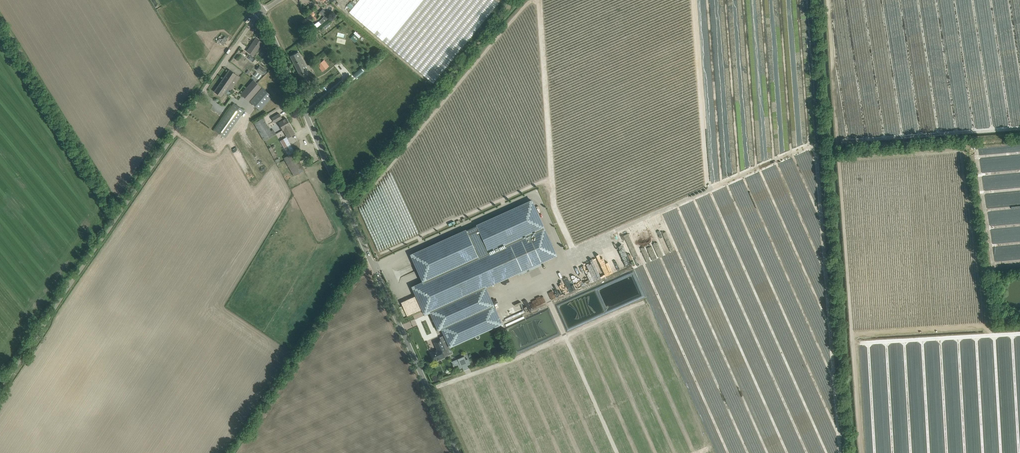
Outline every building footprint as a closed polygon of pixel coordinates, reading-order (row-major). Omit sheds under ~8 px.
[(499,2),(497,0),(359,0),(347,14),(433,82),(454,56),(451,53),(455,47),(452,45),(455,42),(456,44),(459,40),(459,39),(462,35),(464,37),(467,34),(471,37),(499,2)] [(319,21),(314,25),(316,28),(321,25),(322,24),(331,16),(328,14),(323,8),(320,12),(324,16),(319,21)] [(222,45),(228,38),(225,36),(219,43),(222,45)] [(256,38),(247,51),(254,55),(263,42),(256,38)] [(326,49),(317,56),(319,59),(321,57),(322,58),(329,52),(326,49)] [(304,83),(309,80),(311,79),(309,75),(312,73),(305,58),(302,59),(298,52),(291,56),(304,83)] [(324,60),(318,65),(322,71),(328,66),(324,60)] [(257,70),(263,74),(266,70),(260,66),(257,70)] [(334,67),(327,73),(331,78),(339,72),(334,67)] [(361,68),(353,74),(356,78),(364,72),(361,68)] [(222,80),(233,87),(240,77),(230,70),(222,80)] [(250,101),(262,87),(253,79),(245,90),(241,94),(244,96),(250,101)] [(222,80),(215,92),(221,96),(224,93),(225,94),(229,89),(231,91),(232,90),(233,87),(222,80)] [(260,110),(269,100),(272,96),(262,87),(250,101),(260,110)] [(234,103),(215,130),(225,137),(245,110),(234,103)] [(279,113),(272,117),(275,122),(282,118),(279,113)] [(274,129),(271,131),(263,118),(254,123),(265,141),(274,136),(273,135),(276,134),(274,129)] [(279,122),(281,126),(283,130),(288,137),(295,133),(291,126),(286,118),(279,122)] [(305,170),(299,160),(286,137),(280,141),(289,155),(284,158),(294,176),(305,170)] [(502,323),(485,287),(556,255),(544,228),(545,227),(532,200),(476,225),(477,225),(466,230),(411,254),(423,282),(412,287),(424,314),(430,312),(438,330),(441,328),(447,340),(450,347),(452,346),(451,344),(466,337),(467,339),(502,323)] [(538,290),(532,293),(539,306),(545,302),(538,290)] [(409,328),(418,324),(421,330),(424,329),(422,325),(423,324),(420,318),(423,317),(421,311),(413,314),(415,318),(406,322),(409,328)] [(439,349),(430,353),(434,360),(440,357),(441,358),(449,354),(447,348),(450,347),(447,340),(442,342),(441,339),(434,342),(436,346),(437,345),(439,349)] [(464,356),(457,359),(459,363),(458,363),(460,368),(463,367),(462,364),(466,363),(467,365),(470,364),(468,359),(466,360),(464,356)]
